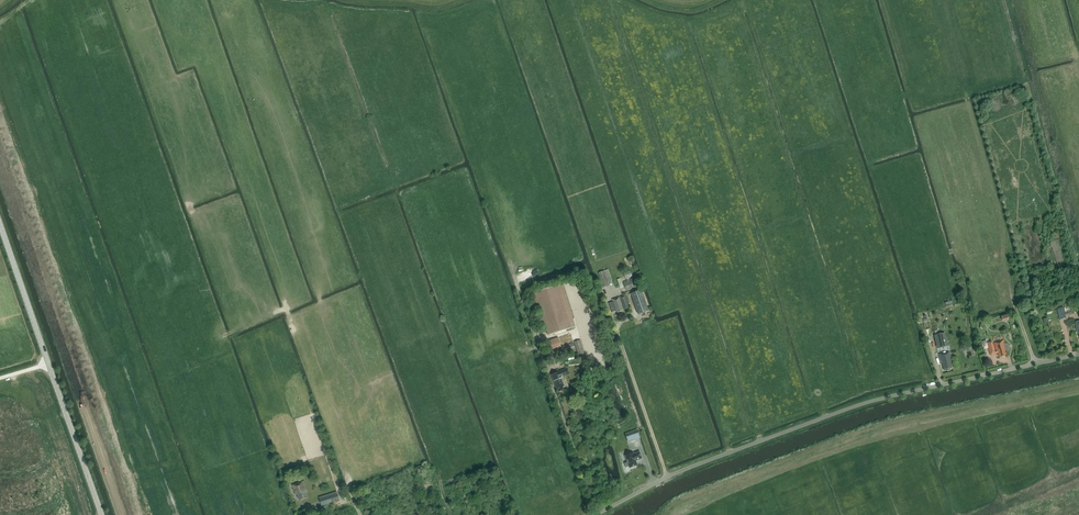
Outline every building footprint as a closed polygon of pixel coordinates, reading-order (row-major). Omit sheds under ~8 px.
[(630,270),(624,273),(626,279),(633,276),(630,270)] [(609,285),(604,271),(599,273),(604,287),(609,285)] [(634,278),(623,282),(626,290),(637,286),(634,278)] [(562,284),(534,293),(548,335),(576,326),(562,284)] [(631,293),(638,314),(649,310),(641,290),(631,293)] [(622,309),(630,307),(626,295),(612,299),(613,301),(609,303),(612,312),(618,310),(618,312),(622,310),(622,309)] [(946,307),(953,305),(951,297),(944,299),(946,307)] [(1059,319),(1066,318),(1064,307),(1057,309),(1059,319)] [(946,346),(943,333),(934,335),(937,348),(946,346)] [(549,340),(552,350),(562,347),(564,353),(576,349),(574,341),(561,345),(559,337),(549,340)] [(574,342),(580,360),(587,358),(581,340),(574,342)] [(987,343),(990,353),(991,355),(998,353),(999,357),(1007,354),(1006,351),(1008,351),(1009,349),(1009,347),(1009,345),(1007,344),(1005,343),(1005,344),(1003,340),(994,343),(996,351),(995,351),(992,341),(987,343)] [(939,355),(941,364),(942,364),(944,370),(952,368),(951,364),(953,364),(950,352),(939,355)] [(988,367),(994,366),(992,357),(986,359),(988,367)] [(563,387),(564,386),(561,376),(569,374),(568,369),(552,374),(557,389),(558,389),(559,391),(564,389),(563,387)] [(637,430),(627,434),(629,439),(639,436),(637,430)] [(633,453),(625,456),(628,462),(625,463),(626,467),(629,466),(630,468),(637,465),(636,460),(637,459),(637,460),(642,458),(640,452),(634,454),(633,453)] [(300,500),(307,497),(305,491),(307,490),(304,481),(293,486),(296,494),(297,494),(300,500)] [(339,500),(337,493),(319,499),(321,505),(339,500)]
